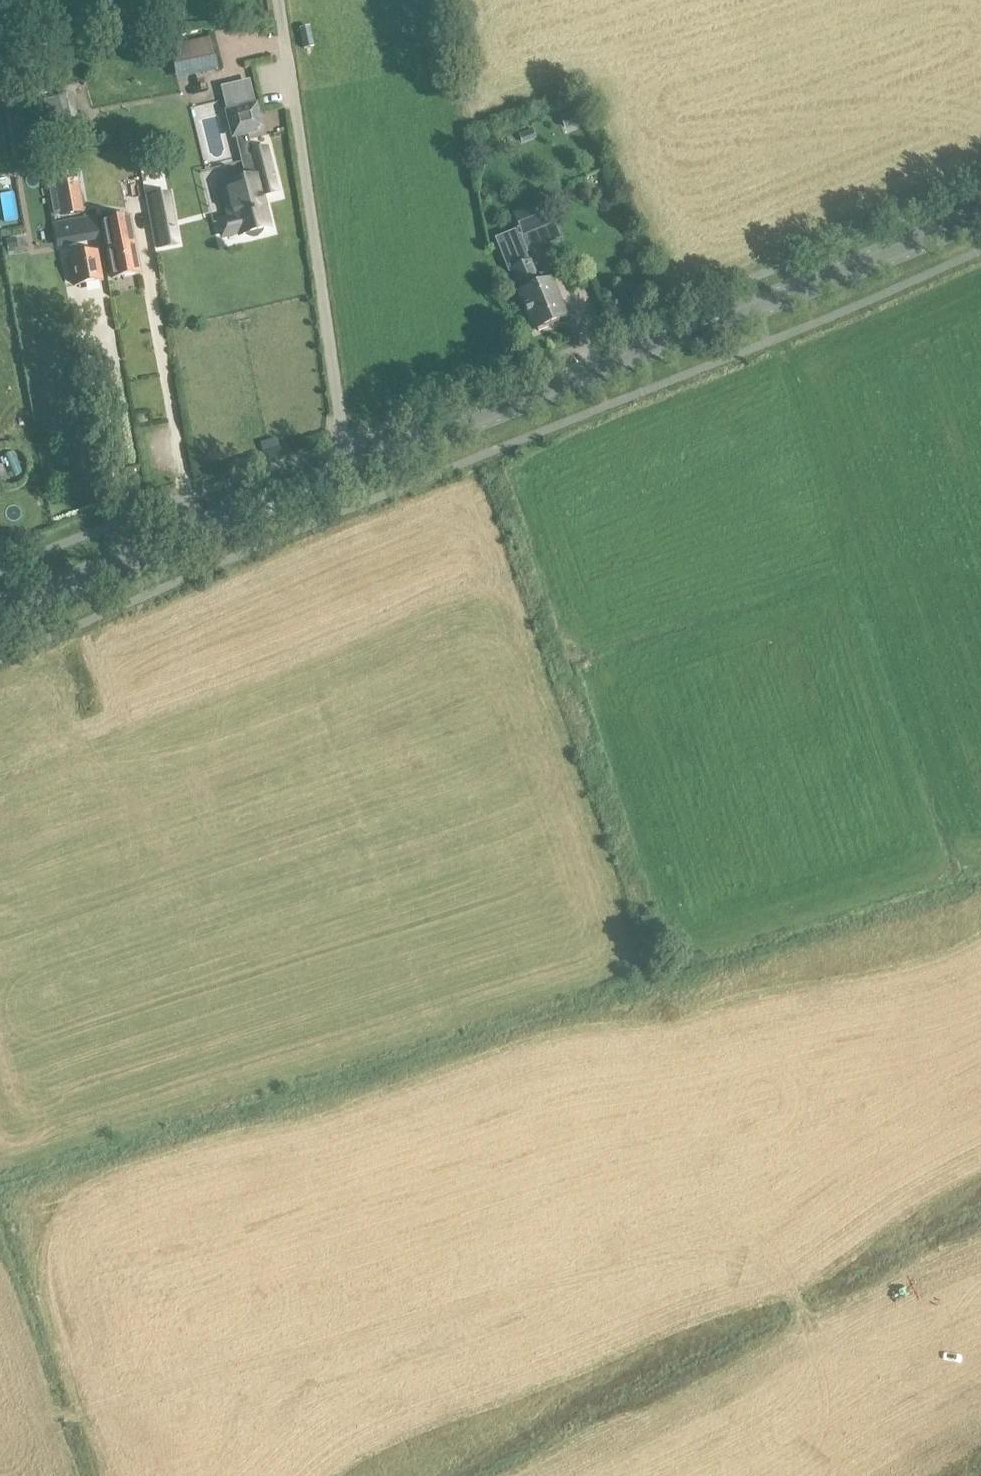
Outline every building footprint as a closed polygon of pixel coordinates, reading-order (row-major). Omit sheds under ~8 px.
[(216,74),(219,96),(249,90),(245,68),(216,74)] [(65,126),(67,125),(79,123),(75,103),(60,106),(65,126)] [(241,236),(245,235),(247,237),(250,238),(254,239),(258,239),(260,237),(263,237),(265,233),(266,230),(270,229),(263,199),(277,195),(274,185),(266,150),(252,153),(248,137),(264,132),(257,103),(224,111),(231,141),(236,139),(246,182),(223,187),(231,219),(219,222),(222,237),(240,233),(241,236)] [(566,131),(583,123),(577,108),(559,116),(566,131)] [(522,145),(537,140),(532,129),(518,134),(522,145)] [(60,217),(83,212),(78,181),(55,184),(60,217)] [(512,216),(521,238),(550,227),(540,204),(512,216)] [(105,240),(112,279),(139,274),(139,271),(134,246),(132,235),(130,235),(127,218),(102,223),(105,240)] [(58,246),(90,241),(85,219),(55,223),(58,246)] [(95,254),(69,259),(75,288),(101,282),(95,254)] [(550,281),(541,285),(531,261),(510,269),(518,291),(520,294),(534,331),(537,330),(538,332),(549,328),(547,325),(565,318),(550,281)]
